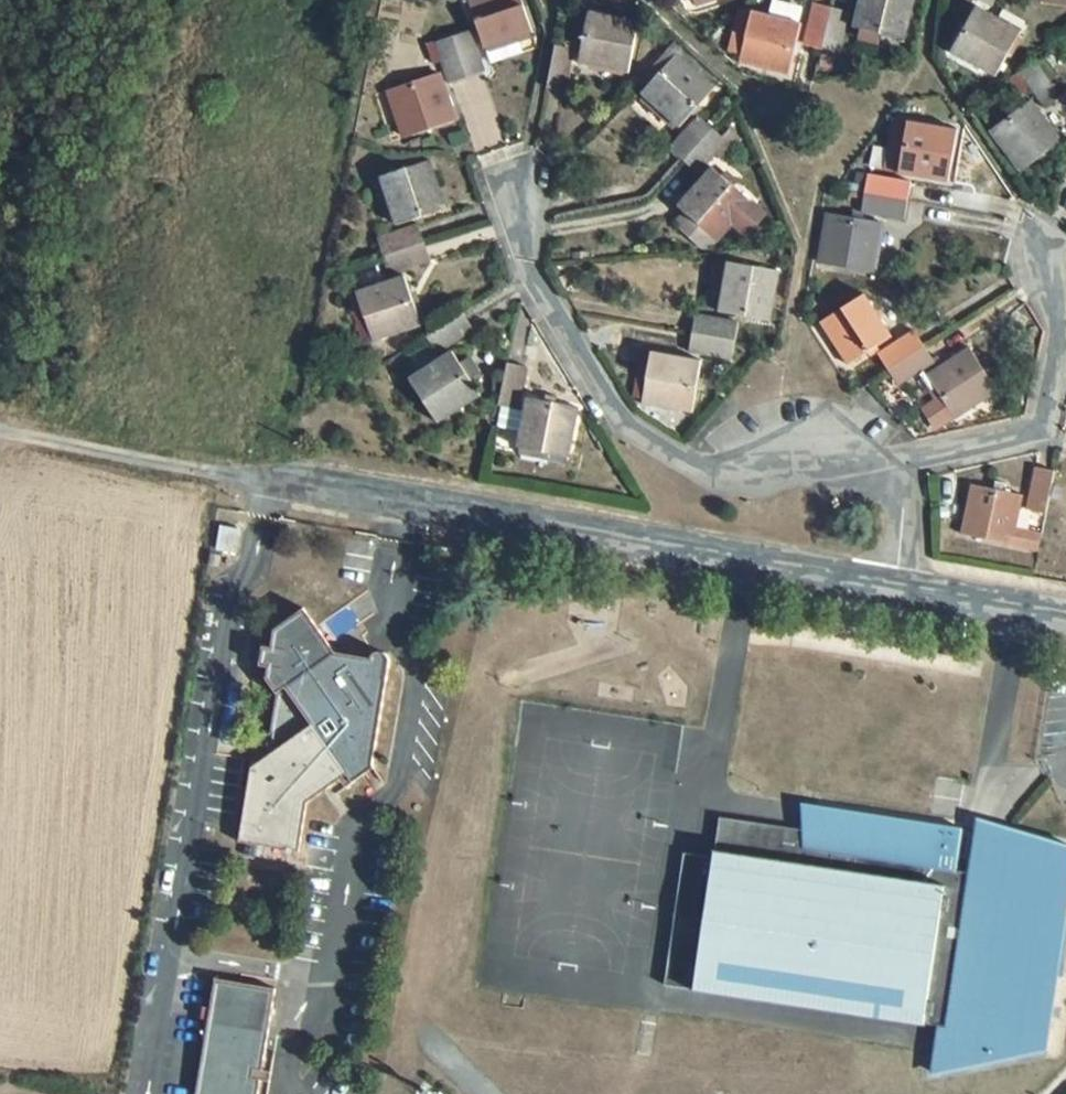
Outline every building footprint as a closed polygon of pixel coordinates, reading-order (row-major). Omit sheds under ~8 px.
[(484,50),(533,33),(521,0),(466,0),(484,50)] [(853,29),(906,42),(916,0),(860,0),(853,29)] [(997,0),(978,0),(993,8),(997,0)] [(833,8),(814,4),(803,47),(822,52),(833,8)] [(853,13),(833,8),(822,52),(840,56),(853,13)] [(1023,33),(977,8),(951,52),(997,78),(1023,33)] [(803,24),(752,12),(738,63),(790,77),(803,24)] [(639,22),(589,13),(578,64),(629,75),(639,22)] [(471,31),(452,37),(466,79),(486,72),(471,31)] [(452,37),(434,43),(441,65),(447,85),(466,79),(452,37)] [(434,43),(425,46),(433,67),(441,65),(434,43)] [(576,50),(555,45),(546,89),(567,93),(576,50)] [(717,89),(677,54),(641,94),(679,129),(717,89)] [(1034,62),(1017,74),(1044,109),(1062,96),(1034,62)] [(438,73),(387,91),(404,139),(455,122),(438,73)] [(1032,100),(989,132),(1020,174),(1063,142),(1032,100)] [(698,116),(667,149),(682,162),(712,128),(698,116)] [(907,123),(895,120),(886,173),(898,175),(907,123)] [(959,131),(907,123),(898,175),(950,183),(959,131)] [(712,128),(682,162),(699,176),(717,155),(728,141),(712,128)] [(734,147),(728,141),(717,155),(723,160),(734,147)] [(429,161),(378,177),(396,227),(447,210),(429,161)] [(686,214),(718,243),(733,225),(746,237),(765,216),(752,204),(752,203),(712,168),(677,206),(686,214)] [(913,182),(868,175),(864,195),(909,202),(913,182)] [(909,202),(864,195),(861,215),(906,222),(909,202)] [(704,250),(711,250),(718,243),(686,214),(676,225),(704,250)] [(882,223),(830,214),(820,265),(874,274),(882,223)] [(418,224),(375,239),(381,258),(425,243),(418,224)] [(425,243),(381,258),(387,277),(431,262),(425,243)] [(726,265),(714,263),(705,309),(718,311),(726,265)] [(780,271),(727,263),(726,265),(718,311),(718,313),(771,324),(780,271)] [(405,277),(355,293),(372,343),(422,327),(405,277)] [(355,293),(346,296),(363,346),(372,343),(355,293)] [(865,295),(819,323),(847,368),(892,338),(865,295)] [(476,330),(464,314),(426,339),(435,355),(476,330)] [(740,323),(696,315),(691,335),(736,343),(740,323)] [(914,330),(875,353),(887,371),(925,346),(914,330)] [(736,343),(691,335),(687,354),(733,362),(736,343)] [(925,346),(887,371),(897,387),(937,364),(925,346)] [(953,418),(955,421),(999,393),(970,348),(926,376),(940,399),(923,410),(936,430),(953,418)] [(451,352),(408,380),(436,425),(482,396),(470,379),(460,365),(451,352)] [(703,361),(651,353),(641,405),(693,414),(703,361)] [(470,359),(460,365),(470,379),(479,374),(470,359)] [(527,368),(507,363),(498,407),(494,428),(518,433),(514,450),(564,458),(575,407),(552,402),(541,400),(527,397),(523,412),(518,412),(527,368)] [(1055,472),(1036,468),(1026,511),(1046,516),(1055,472)] [(1023,496),(971,484),(960,535),(1013,547),(1039,552),(1042,535),(1016,529),(1023,496)] [(241,530),(220,527),(216,550),(237,553),(241,530)] [(334,653),(304,609),(273,630),(271,648),(263,646),(260,665),(269,666),(266,679),(276,695),(266,757),(251,768),(239,842),(298,851),(307,802),(340,779),(347,774),(352,782),(353,783),(374,768),(389,664),(388,656),(382,653),(376,653),(370,659),(334,653)] [(352,782),(347,774),(340,779),(345,787),(352,782)] [(679,888),(665,985),(668,985),(684,988),(695,989),(694,991),(925,1026),(924,1024),(947,1027),(940,1071),(1007,1057),(1009,1043),(1045,1048),(1055,975),(1063,976),(1065,952),(1065,920),(1064,920),(1065,903),(1065,846),(996,835),(995,837),(991,866),(990,874),(978,872),(968,871),(956,869),(962,831),(815,809),(811,831),(792,828),(720,818),(714,858),(684,853),(679,888)] [(975,834),(968,871),(978,872),(990,874),(991,866),(995,837),(983,835),(975,834)] [(684,988),(668,985),(667,994),(683,996),(684,988)] [(208,1022),(196,1093),(258,1093),(260,1079),(262,1071),(269,1032),(208,1022)] [(270,1073),(262,1071),(260,1079),(269,1082),(270,1073)]
